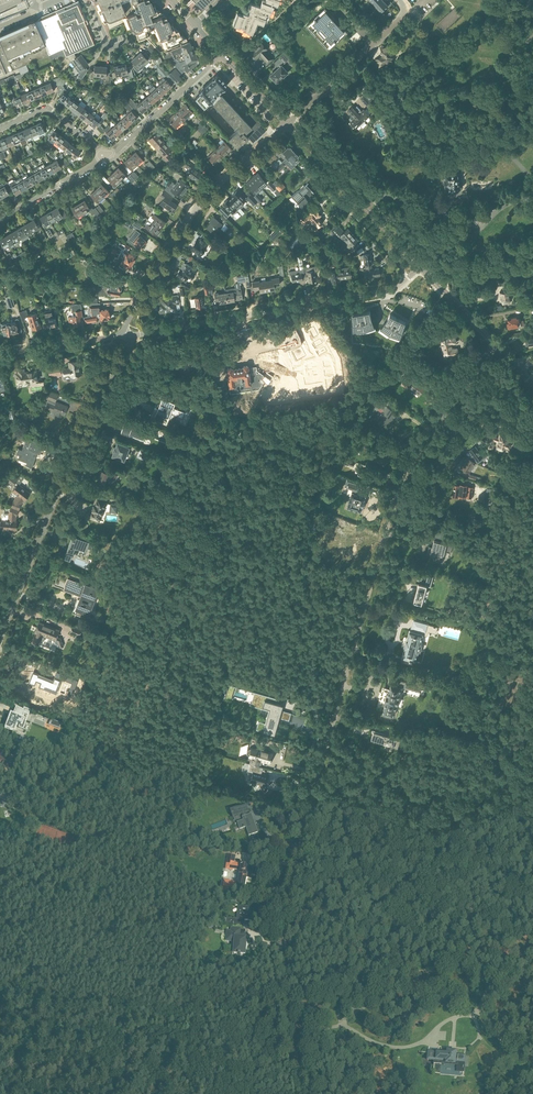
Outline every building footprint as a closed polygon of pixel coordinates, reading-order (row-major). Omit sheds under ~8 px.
[(96,2),(96,1),(99,9),(104,22),(124,13),(131,29),(134,28),(139,40),(146,37),(160,51),(187,40),(186,38),(185,38),(185,36),(182,34),(180,35),(178,30),(177,28),(175,26),(173,26),(172,23),(172,24),(171,22),(169,19),(168,20),(166,17),(165,17),(165,15),(164,15),(163,13),(161,13),(160,10),(157,7),(156,7),(155,5),(154,5),(154,3),(151,1),(150,1),(149,0),(95,0),(96,2)] [(265,1),(263,0),(262,0),(260,6),(250,2),(248,9),(250,10),(249,14),(248,14),(243,13),(243,15),(237,13),(233,25),(239,27),(240,27),(243,28),(243,30),(247,31),(247,32),(254,34),(258,23),(263,25),(266,18),(265,18),(266,14),(270,15),(271,11),(272,11),(274,5),(265,1)] [(384,1),(377,7),(381,12),(388,6),(389,6),(392,3),(391,1),(387,4),(385,2),(384,1)] [(77,4),(35,22),(34,20),(0,34),(0,55),(7,72),(34,61),(34,62),(49,55),(51,59),(52,58),(61,55),(66,57),(67,56),(74,53),(95,44),(77,4)] [(339,25),(332,17),(333,16),(326,8),(313,20),(312,19),(304,26),(327,51),(335,44),(334,43),(347,31),(340,24),(339,25)] [(168,60),(195,50),(193,45),(191,46),(190,42),(180,45),(180,46),(171,49),(171,50),(168,51),(169,54),(164,56),(166,61),(168,60)] [(273,59),(266,50),(268,49),(262,42),(250,53),(256,60),(260,56),(268,64),(273,59)] [(391,44),(382,48),(383,50),(382,51),(382,52),(383,53),(385,53),(383,56),(376,59),(380,68),(387,65),(386,64),(392,62),(391,57),(395,55),(394,53),(395,51),(393,49),(391,44)] [(152,53),(156,49),(151,45),(148,49),(152,53)] [(168,60),(173,65),(175,68),(176,67),(182,73),(185,70),(187,72),(199,62),(195,50),(168,60)] [(145,56),(141,52),(137,56),(145,65),(152,60),(147,54),(145,56)] [(84,59),(84,58),(81,54),(76,57),(74,53),(67,56),(74,66),(84,59)] [(157,65),(160,63),(162,62),(161,57),(160,58),(158,53),(150,56),(157,65)] [(41,65),(42,65),(50,62),(48,56),(36,61),(40,71),(43,69),(41,65)] [(138,72),(145,65),(137,56),(132,60),(135,65),(133,67),(138,72)] [(276,82),(287,72),(281,66),(285,63),(280,57),(274,63),(278,68),(270,75),(273,79),(272,79),(275,83),(276,82)] [(82,79),(87,71),(84,67),(88,64),(84,58),(84,59),(74,66),(80,74),(77,76),(82,79)] [(165,75),(168,72),(163,67),(160,63),(157,65),(158,66),(158,67),(165,75)] [(120,65),(123,78),(128,77),(128,78),(133,77),(132,69),(131,69),(130,66),(127,67),(126,64),(120,65)] [(99,79),(101,66),(95,65),(94,71),(91,71),(90,78),(99,79)] [(113,80),(123,78),(120,65),(114,66),(115,72),(112,73),(113,80)] [(176,82),(181,78),(179,75),(181,74),(175,68),(173,65),(170,69),(172,71),(169,74),(176,82)] [(25,66),(18,68),(22,77),(28,75),(25,66)] [(101,66),(99,79),(105,80),(105,81),(111,83),(111,77),(109,77),(109,73),(106,73),(107,67),(101,66)] [(164,77),(166,76),(165,75),(158,67),(155,69),(163,77),(164,77)] [(212,100),(213,102),(221,95),(219,93),(222,90),(227,85),(217,74),(212,79),(204,87),(199,91),(200,93),(195,98),(204,107),(209,102),(212,100)] [(59,86),(57,93),(62,79),(58,77),(49,81),(49,83),(44,85),(47,93),(54,91),(52,87),(56,86),(56,85),(59,86)] [(165,79),(164,77),(163,77),(158,81),(161,84),(167,91),(172,86),(166,79),(165,79)] [(58,99),(63,103),(68,96),(66,93),(67,91),(64,88),(65,88),(63,86),(65,80),(62,79),(57,93),(60,94),(61,95),(58,99)] [(162,95),(167,91),(161,84),(156,88),(162,95)] [(41,96),(47,93),(44,85),(38,88),(41,96)] [(35,99),(41,96),(38,88),(32,91),(35,99)] [(157,99),(162,95),(156,88),(151,93),(157,99)] [(373,90),(372,88),(361,98),(369,106),(375,101),(373,99),(375,97),(373,90)] [(29,101),(35,99),(32,91),(26,93),(29,101)] [(23,104),(29,101),(26,93),(20,96),(23,104)] [(68,96),(63,103),(68,107),(74,100),(76,97),(70,93),(68,96)] [(152,104),(157,99),(151,93),(146,97),(152,104)] [(243,119),(221,94),(221,95),(213,102),(212,102),(235,127),(236,126),(239,129),(237,131),(237,130),(228,138),(237,147),(245,140),(248,137),(253,143),(265,132),(260,125),(261,124),(250,112),(243,119)] [(17,107),(23,104),(20,96),(14,98),(17,107)] [(147,108),(152,104),(146,97),(141,101),(147,108)] [(130,98),(127,101),(132,106),(135,103),(130,98)] [(68,107),(73,111),(79,104),(74,100),(68,107)] [(126,115),(132,122),(137,117),(131,111),(133,109),(125,100),(122,103),(128,110),(129,112),(126,115)] [(11,101),(4,104),(4,103),(0,105),(0,116),(3,114),(2,112),(5,110),(4,107),(9,105),(10,108),(13,107),(11,101)] [(135,103),(132,106),(136,111),(138,109),(142,113),(147,108),(141,101),(138,104),(137,102),(135,103)] [(73,111),(78,115),(84,108),(82,107),(79,104),(73,111)] [(178,113),(184,120),(193,112),(185,104),(181,109),(181,108),(180,109),(181,109),(178,113)] [(78,115),(84,119),(89,112),(91,110),(86,106),(84,108),(78,115)] [(355,108),(354,106),(348,111),(352,116),(349,118),(351,120),(352,121),(350,122),(356,128),(360,125),(361,126),(365,123),(364,121),(370,116),(364,109),(362,111),(361,110),(357,106),(355,108)] [(84,119),(89,123),(90,121),(94,116),(90,113),(89,112),(84,119)] [(90,121),(89,123),(94,127),(96,124),(99,126),(103,120),(108,115),(107,114),(105,112),(101,118),(99,120),(94,116),(90,121)] [(201,120),(204,117),(199,112),(196,115),(201,120)] [(127,126),(132,122),(126,115),(125,113),(120,118),(121,119),(127,126)] [(176,128),(184,120),(178,113),(174,116),(173,115),(169,119),(176,128)] [(226,136),(227,136),(229,134),(212,115),(209,118),(226,136)] [(122,130),(127,126),(121,119),(116,124),(122,130)] [(41,122),(34,125),(38,133),(39,136),(46,133),(41,122)] [(199,131),(205,126),(202,123),(196,128),(199,131)] [(117,135),(122,130),(116,124),(111,128),(117,135)] [(34,125),(28,128),(32,136),(33,139),(39,136),(38,133),(34,125)] [(205,126),(199,131),(203,135),(208,130),(205,126)] [(28,128),(22,130),(26,139),(27,141),(33,139),(32,136),(28,128)] [(112,139),(117,135),(111,128),(107,133),(112,139)] [(20,141),(26,139),(22,130),(17,133),(20,141)] [(54,142),(60,135),(54,131),(49,138),(54,142)] [(176,135),(182,140),(185,137),(179,132),(176,135)] [(14,144),(20,141),(17,133),(10,136),(14,144)] [(156,149),(164,142),(161,138),(161,137),(157,133),(149,140),(156,149)] [(59,146),(65,139),(60,135),(54,142),(59,146)] [(10,136),(4,138),(8,147),(14,144),(10,136)] [(3,151),(9,149),(8,147),(4,138),(0,140),(0,145),(2,149),(3,152),(3,151)] [(64,150),(70,143),(65,139),(59,146),(64,150)] [(232,150),(223,139),(222,139),(219,142),(221,145),(216,149),(223,157),(226,154),(227,154),(231,150),(232,150)] [(164,142),(156,149),(164,157),(162,158),(166,162),(171,157),(171,156),(170,156),(168,153),(172,150),(168,145),(167,145),(164,142)] [(70,154),(75,147),(70,143),(64,150),(70,154)] [(282,152),(280,155),(282,157),(284,156),(286,158),(294,151),(289,146),(285,150),(283,148),(281,150),(281,151),(282,152)] [(75,147),(70,154),(75,158),(80,151),(75,147)] [(146,158),(150,155),(144,149),(141,152),(146,158)] [(220,160),(223,157),(216,149),(208,157),(215,165),(216,165),(220,161),(220,160)] [(286,158),(276,168),(279,172),(285,166),(285,165),(286,163),(291,169),(299,161),(297,159),(299,157),(294,151),(286,158)] [(130,157),(137,164),(143,159),(136,152),(130,157)] [(132,169),(137,164),(130,157),(125,162),(132,169)] [(196,180),(201,173),(195,169),(197,166),(194,163),(197,160),(192,157),(190,160),(186,166),(189,169),(186,173),(196,180)] [(280,159),(273,165),(276,168),(282,162),(280,159)] [(51,163),(56,171),(61,167),(57,160),(51,163)] [(149,161),(146,164),(151,170),(156,168),(149,161)] [(50,174),(56,171),(51,163),(46,166),(50,174)] [(44,178),(50,174),(46,166),(40,170),(44,178)] [(33,171),(34,173),(39,181),(44,178),(40,170),(38,167),(33,171)] [(113,173),(120,180),(126,175),(119,168),(113,173)] [(186,192),(188,188),(188,187),(189,185),(182,180),(185,178),(177,172),(175,170),(172,174),(177,180),(175,184),(186,192)] [(130,174),(135,179),(138,176),(133,171),(130,174)] [(34,173),(28,177),(33,184),(39,181),(34,173)] [(115,186),(120,180),(113,173),(108,178),(115,186)] [(254,175),(252,177),(261,188),(267,183),(258,173),(255,175),(254,175)] [(459,184),(459,182),(459,181),(461,181),(461,179),(461,173),(446,174),(446,179),(445,179),(446,187),(447,187),(447,191),(459,191),(459,190),(460,190),(461,188),(461,185),(459,184)] [(21,177),(23,180),(27,188),(33,184),(28,177),(27,174),(21,177)] [(131,182),(135,179),(130,174),(127,177),(131,182)] [(249,180),(247,183),(255,193),(261,188),(252,177),(249,179),(249,180)] [(9,181),(6,183),(9,188),(11,187),(16,194),(22,191),(17,183),(15,179),(9,183),(9,181)] [(23,180),(17,183),(22,191),(27,188),(23,180)] [(171,181),(164,190),(171,195),(174,192),(180,197),(181,195),(183,195),(186,192),(175,184),(171,181)] [(270,181),(267,185),(273,191),(276,188),(270,181)] [(286,188),(281,182),(276,187),(280,193),(286,188)] [(3,183),(0,185),(0,191),(3,197),(9,194),(7,190),(9,188),(6,183),(4,184),(3,183)] [(96,189),(103,197),(109,192),(101,184),(96,189)] [(303,186),(291,196),(302,208),(309,202),(303,196),(306,193),(310,196),(313,193),(306,185),(304,187),(303,186)] [(114,191),(119,196),(122,193),(117,188),(114,191)] [(98,202),(103,197),(96,189),(91,195),(98,202)] [(246,189),(242,192),(247,197),(246,198),(253,206),(258,201),(250,194),(246,189)] [(231,198),(240,208),(241,208),(243,206),(241,203),(246,199),(237,190),(232,195),(234,196),(231,198)] [(115,199),(119,196),(114,191),(110,194),(115,199)] [(172,212),(177,205),(169,199),(171,196),(164,191),(161,195),(164,198),(161,203),(163,205),(163,206),(169,210),(170,211),(171,211),(172,212)] [(260,202),(262,200),(257,194),(254,196),(260,202)] [(233,214),(240,208),(231,198),(229,201),(228,199),(223,204),(233,214)] [(84,200),(78,204),(83,213),(84,214),(86,215),(90,212),(92,215),(94,213),(92,210),(93,209),(92,209),(91,209),(90,209),(84,200)] [(147,203),(145,207),(152,212),(154,208),(147,203)] [(83,213),(78,204),(72,208),(77,217),(83,213)] [(95,208),(100,214),(103,211),(99,205),(95,208)] [(52,211),(57,219),(62,215),(64,218),(68,216),(64,210),(60,212),(57,207),(52,211)] [(92,210),(94,213),(96,216),(100,214),(95,208),(93,209),(92,210)] [(316,212),(313,209),(309,213),(309,214),(305,218),(304,217),(303,218),(301,215),(298,218),(303,224),(302,224),(303,225),(309,220),(315,227),(317,226),(317,227),(318,226),(319,227),(321,224),(322,223),(321,223),(323,221),(319,217),(320,215),(317,212),(316,212)] [(51,222),(57,219),(52,211),(46,214),(51,222)] [(46,214),(40,217),(46,228),(53,225),(51,222),(46,214)] [(165,222),(154,214),(153,216),(152,215),(151,216),(148,219),(150,220),(150,221),(161,228),(165,222)] [(227,221),(222,216),(217,220),(213,217),(210,221),(211,222),(207,228),(218,236),(222,230),(220,228),(223,225),(225,223),(227,221)] [(84,226),(79,219),(76,222),(80,228),(84,226)] [(147,219),(144,223),(146,225),(145,226),(157,234),(161,228),(147,219)] [(34,220),(28,223),(33,231),(37,229),(37,230),(41,228),(38,223),(36,224),(34,220)] [(132,220),(130,223),(130,224),(138,228),(140,230),(142,226),(135,221),(134,222),(132,220)] [(235,232),(237,230),(233,225),(227,221),(225,223),(230,228),(235,232)] [(28,223),(23,226),(27,234),(33,231),(28,223)] [(338,238),(340,236),(342,238),(342,237),(345,240),(352,233),(348,228),(345,231),(343,231),(340,228),(339,228),(335,223),(330,229),(333,233),(333,234),(333,235),(334,236),(335,237),(336,237),(336,236),(338,238)] [(136,231),(138,228),(130,224),(128,227),(135,231),(136,232),(136,231)] [(23,226),(17,230),(22,238),(23,240),(29,237),(27,234),(23,226)] [(320,238),(328,231),(325,228),(320,232),(319,231),(316,233),(320,238)] [(18,244),(23,240),(22,238),(17,230),(11,233),(16,241),(18,244)] [(138,244),(141,247),(146,241),(142,238),(144,236),(140,234),(136,231),(136,232),(135,231),(128,240),(136,246),(138,244)] [(11,233),(5,236),(10,244),(12,247),(18,244),(16,241),(11,233)] [(352,233),(345,240),(348,243),(347,244),(352,250),(358,245),(355,241),(357,239),(352,233)] [(8,246),(9,249),(12,247),(10,244),(5,236),(0,240),(0,241),(4,248),(8,246)] [(208,243),(201,238),(199,241),(196,239),(196,240),(198,240),(196,243),(195,242),(190,249),(200,256),(208,243)] [(125,245),(119,243),(118,247),(122,249),(119,255),(124,258),(127,260),(127,259),(131,261),(133,263),(136,257),(127,252),(129,250),(130,247),(125,244),(125,245)] [(366,268),(372,267),(372,264),(371,258),(371,255),(370,255),(370,254),(363,256),(360,256),(361,261),(364,261),(365,265),(366,268)] [(127,260),(124,258),(119,255),(118,257),(122,260),(120,263),(120,264),(119,266),(124,269),(124,268),(123,268),(125,266),(129,269),(133,263),(131,261),(127,259),(127,260)] [(305,280),(304,273),(303,269),(301,256),(298,256),(300,270),(289,271),(290,275),(291,275),(293,282),(302,281),(302,280),(305,280)] [(185,281),(187,277),(193,280),(194,277),(193,277),(195,272),(189,269),(191,266),(186,263),(182,271),(180,270),(177,275),(181,277),(180,279),(183,280),(183,281),(182,281),(180,284),(193,291),(194,288),(184,282),(185,281)] [(100,271),(109,275),(111,270),(102,266),(100,271)] [(303,269),(304,273),(305,280),(308,279),(308,282),(316,281),(314,271),(318,271),(318,266),(306,268),(306,269),(303,269)] [(342,271),(338,271),(339,279),(351,277),(350,270),(349,270),(349,267),(341,268),(342,271)] [(372,267),(366,268),(366,271),(364,271),(365,278),(380,276),(379,269),(373,270),(372,267)] [(338,270),(330,272),(331,276),(328,276),(329,284),(340,282),(338,271),(338,270)] [(238,283),(246,281),(244,272),(241,273),(241,276),(237,276),(238,283)] [(266,281),(267,291),(274,289),(274,285),(280,284),(278,277),(269,279),(269,280),(266,281)] [(110,287),(121,289),(122,289),(122,287),(121,286),(122,285),(124,285),(125,281),(122,281),(122,280),(111,278),(110,287)] [(267,291),(266,281),(265,278),(261,278),(262,280),(252,282),(254,289),(260,288),(260,292),(267,291)] [(508,290),(507,286),(510,286),(509,279),(500,280),(501,287),(503,287),(503,290),(500,291),(501,298),(501,299),(501,301),(502,301),(502,304),(506,303),(506,301),(510,301),(508,290)] [(227,302),(234,301),(242,299),(240,287),(240,283),(236,283),(235,285),(236,288),(225,290),(225,293),(227,302)] [(39,287),(40,291),(42,296),(47,294),(44,285),(39,287)] [(103,286),(100,285),(98,285),(96,294),(103,296),(104,292),(111,294),(110,296),(115,297),(115,295),(120,295),(121,289),(110,287),(103,286)] [(172,296),(171,292),(170,291),(167,292),(168,296),(170,311),(171,311),(172,312),(174,312),(175,310),(177,310),(176,302),(179,302),(178,295),(172,296)] [(219,301),(220,304),(227,302),(225,293),(219,294),(218,293),(215,294),(216,301),(219,300),(219,301)] [(7,308),(15,306),(11,294),(9,295),(10,296),(5,297),(7,308)] [(201,296),(201,294),(198,295),(198,297),(195,297),(195,298),(191,299),(192,306),(196,306),(196,307),(203,306),(202,296),(201,296)] [(160,313),(170,311),(168,296),(164,296),(164,298),(160,298),(161,303),(158,303),(159,307),(158,308),(158,310),(159,311),(160,313)] [(82,310),(81,305),(81,304),(77,304),(77,303),(74,304),(71,304),(72,311),(75,311),(76,316),(72,316),(68,317),(69,322),(73,321),(74,325),(81,324),(78,311),(82,310)] [(90,306),(92,316),(94,316),(97,315),(111,313),(111,310),(110,309),(109,309),(108,308),(101,309),(100,303),(97,303),(90,303),(90,306)] [(28,315),(26,310),(19,312),(23,321),(29,319),(31,326),(30,326),(31,329),(32,328),(32,329),(36,327),(37,329),(41,328),(40,326),(41,326),(37,315),(38,315),(37,314),(36,312),(36,311),(31,313),(32,314),(28,315)] [(52,317),(51,310),(44,311),(46,322),(49,322),(50,328),(57,327),(55,316),(52,317)] [(365,335),(377,331),(375,327),(370,311),(353,314),(353,331),(354,331),(354,335),(365,335)] [(400,338),(406,322),(390,314),(380,328),(378,331),(388,338),(399,342),(400,338)] [(513,329),(513,327),(520,326),(519,321),(520,320),(519,315),(507,318),(508,322),(507,322),(507,323),(506,324),(507,326),(508,327),(508,328),(509,328),(509,330),(513,329)] [(19,322),(18,319),(17,319),(16,319),(15,319),(15,320),(16,323),(10,324),(12,333),(18,332),(21,332),(21,331),(22,330),(21,330),(21,329),(21,328),(20,328),(19,322)] [(10,323),(10,322),(2,324),(0,324),(0,328),(0,327),(2,327),(3,334),(4,335),(5,335),(5,334),(6,334),(12,334),(10,324),(10,323)] [(263,358),(263,359),(284,399),(285,400),(286,400),(310,397),(311,396),(311,395),(311,394),(309,388),(323,386),(324,393),(324,394),(325,394),(325,395),(341,392),(342,392),(342,391),(342,390),(338,360),(320,324),(319,324),(318,324),(302,327),(301,328),(301,329),(301,330),(315,358),(305,363),(305,362),(304,362),(303,362),(302,362),(302,363),(301,363),(301,364),(301,365),(301,366),(291,371),(282,354),(282,353),(281,353),(280,353),(264,356),(264,357),(263,357),(263,358)] [(414,348),(415,348),(418,346),(419,346),(422,344),(423,345),(424,345),(427,342),(427,341),(422,335),(421,335),(416,340),(415,340),(411,344),(411,345),(414,348)] [(452,349),(451,344),(456,343),(456,342),(455,337),(454,337),(441,339),(445,357),(458,354),(459,354),(457,348),(452,349)] [(396,361),(389,357),(386,362),(393,366),(396,361)] [(60,367),(48,369),(49,376),(61,374),(61,372),(63,371),(64,375),(71,374),(71,376),(81,375),(80,369),(79,369),(78,361),(69,362),(70,367),(63,368),(63,369),(61,369),(60,367)] [(228,368),(227,370),(232,407),(253,405),(248,367),(246,366),(244,366),(243,368),(242,368),(243,368),(232,369),(231,368),(228,368)] [(24,382),(25,383),(27,382),(29,381),(38,380),(36,370),(24,372),(24,369),(18,370),(18,373),(17,373),(18,377),(16,377),(17,383),(24,382)] [(415,382),(412,380),(412,379),(405,375),(403,379),(404,379),(401,385),(408,389),(409,386),(411,387),(410,388),(419,396),(425,388),(415,381),(415,382)] [(47,398),(55,401),(58,395),(50,392),(47,398)] [(388,405),(390,402),(381,396),(378,394),(375,397),(379,400),(376,405),(384,411),(377,420),(386,426),(389,421),(391,423),(397,414),(386,407),(382,404),(383,402),(388,405)] [(178,403),(162,397),(160,401),(160,402),(158,401),(156,406),(158,406),(157,408),(153,418),(157,420),(157,421),(161,423),(162,422),(166,423),(168,419),(171,420),(173,414),(183,417),(185,411),(176,407),(178,403)] [(68,406),(57,402),(55,405),(51,404),(47,402),(45,407),(57,412),(56,415),(61,417),(62,414),(64,415),(68,406)] [(125,421),(122,430),(130,433),(130,432),(142,437),(144,432),(148,434),(149,431),(125,421)] [(508,451),(512,440),(509,439),(510,439),(508,439),(509,437),(500,434),(498,438),(496,437),(497,434),(491,432),(490,433),(488,438),(486,443),(489,444),(487,449),(493,451),(495,444),(493,444),(495,440),(498,442),(496,447),(505,451),(506,450),(508,451)] [(381,439),(373,434),(371,437),(376,441),(379,443),(381,439)] [(40,454),(44,444),(27,437),(22,450),(18,448),(16,453),(20,455),(18,459),(27,462),(26,465),(31,467),(30,470),(31,470),(35,458),(33,457),(35,452),(40,454)] [(114,451),(113,456),(116,457),(116,458),(116,460),(118,460),(120,460),(120,459),(124,460),(128,448),(117,443),(116,448),(115,447),(113,451),(114,451)] [(468,458),(475,462),(477,461),(483,457),(475,446),(469,451),(471,454),(468,458)] [(140,449),(137,456),(143,459),(147,452),(140,449)] [(384,464),(386,461),(387,460),(388,459),(388,458),(388,457),(386,456),(388,452),(383,449),(377,460),(384,464)] [(475,462),(468,458),(467,457),(461,467),(470,473),(476,463),(475,462)] [(504,464),(498,461),(495,465),(501,469),(504,464)] [(368,472),(363,470),(364,470),(360,469),(358,475),(366,478),(366,477),(376,480),(376,478),(377,478),(377,477),(377,476),(377,475),(368,471),(368,472)] [(108,473),(101,470),(97,480),(104,483),(106,478),(109,479),(108,480),(110,481),(110,480),(114,482),(117,475),(108,472),(108,473)] [(19,510),(19,508),(21,504),(24,500),(25,500),(26,501),(28,498),(27,497),(30,493),(18,484),(19,483),(16,481),(17,481),(10,476),(6,480),(13,485),(16,487),(12,491),(18,495),(14,501),(11,507),(19,510)] [(358,491),(360,483),(348,479),(345,487),(353,489),(352,492),(347,508),(361,512),(363,506),(364,502),(366,497),(357,494),(358,491)] [(460,484),(453,483),(452,496),(458,497),(459,494),(466,496),(466,497),(472,497),(473,487),(467,486),(468,484),(460,483),(460,484)] [(110,505),(106,503),(97,499),(95,504),(92,512),(90,517),(99,521),(104,507),(110,509),(110,511),(117,512),(118,505),(110,504),(110,505)] [(16,516),(19,510),(11,507),(9,513),(9,514),(2,513),(1,519),(1,529),(16,530),(16,525),(17,525),(17,522),(16,522),(16,521),(16,516)] [(345,529),(347,522),(332,518),(330,525),(345,529)] [(341,532),(340,536),(342,537),(339,549),(349,552),(353,537),(345,535),(346,534),(341,532)] [(64,559),(70,561),(75,548),(86,552),(88,548),(91,549),(93,544),(72,536),(64,559)] [(434,541),(432,547),(429,546),(429,547),(430,547),(429,549),(428,549),(427,555),(436,557),(435,561),(442,563),(445,552),(450,553),(452,546),(434,541)] [(431,587),(434,574),(429,572),(425,585),(419,583),(414,602),(422,604),(427,586),(431,587)] [(77,608),(88,612),(95,595),(98,589),(86,584),(85,585),(58,575),(55,583),(70,589),(70,590),(74,591),(75,592),(76,591),(82,594),(78,603),(78,604),(77,608)] [(76,611),(66,607),(62,616),(62,617),(73,621),(76,611)] [(421,641),(422,641),(424,636),(422,635),(423,634),(423,631),(426,632),(428,624),(414,620),(412,627),(411,631),(410,630),(408,637),(408,640),(407,639),(404,647),(405,648),(405,650),(404,650),(403,657),(415,660),(418,652),(421,641)] [(56,636),(59,630),(39,622),(35,632),(36,632),(32,643),(38,645),(42,635),(58,641),(60,648),(63,646),(61,638),(56,636)] [(69,633),(79,637),(82,629),(72,625),(69,633)] [(88,636),(85,642),(91,645),(93,639),(88,636)] [(33,673),(29,683),(34,685),(36,681),(41,683),(40,687),(44,688),(45,686),(56,691),(60,680),(55,678),(53,682),(38,676),(38,675),(33,673)] [(67,677),(66,680),(73,683),(71,688),(74,690),(77,681),(67,677)] [(421,692),(423,686),(406,681),(402,680),(401,680),(400,681),(398,686),(391,684),(390,689),(389,689),(385,688),(383,688),(381,692),(378,706),(384,707),(384,708),(383,713),(384,713),(383,716),(392,718),(392,716),(393,716),(395,711),(397,705),(397,704),(399,699),(399,698),(399,697),(400,692),(401,691),(402,689),(401,688),(401,687),(401,686),(404,687),(413,690),(421,692)] [(233,686),(229,684),(225,698),(229,699),(233,686)] [(289,721),(291,713),(280,710),(281,704),(276,703),(277,698),(259,693),(257,699),(258,699),(256,706),(269,709),(265,723),(260,722),(258,730),(274,735),(276,728),(275,728),(278,717),(289,721)] [(24,709),(23,711),(22,710),(16,708),(13,715),(10,714),(5,729),(14,733),(17,725),(18,725),(19,726),(18,728),(23,730),(30,711),(24,709)] [(51,719),(49,725),(59,729),(61,723),(51,719)] [(398,747),(400,739),(371,730),(369,738),(398,747)] [(271,759),(272,753),(257,749),(257,748),(251,747),(251,748),(249,749),(248,749),(247,750),(247,751),(247,752),(247,753),(248,755),(249,755),(248,756),(250,757),(252,758),(250,764),(259,766),(261,760),(269,762),(270,758),(271,759)] [(5,759),(0,757),(0,762),(2,763),(1,767),(12,771),(15,762),(5,759)] [(261,767),(259,766),(250,764),(248,771),(253,772),(251,781),(258,783),(257,787),(265,789),(266,785),(267,780),(268,776),(259,773),(261,767)] [(8,804),(11,798),(1,794),(0,797),(0,801),(8,804)] [(246,827),(249,834),(257,831),(251,814),(247,816),(246,813),(249,812),(247,805),(231,810),(234,817),(242,814),(244,820),(238,823),(240,829),(246,827)] [(235,856),(228,855),(227,865),(233,866),(232,869),(241,870),(238,884),(230,882),(230,887),(223,886),(223,890),(229,891),(230,890),(233,890),(233,891),(235,891),(236,891),(245,892),(246,882),(251,882),(253,868),(249,868),(249,866),(234,863),(235,856)] [(250,907),(238,906),(237,919),(224,918),(223,923),(242,924),(243,919),(245,919),(245,920),(249,921),(250,907)] [(248,937),(248,928),(236,927),(236,928),(231,927),(231,931),(227,930),(226,941),(234,942),(233,954),(246,955),(248,937)] [(438,1057),(428,1056),(428,1060),(435,1061),(435,1064),(442,1065),(442,1062),(449,1063),(448,1064),(449,1064),(449,1065),(454,1065),(454,1064),(455,1064),(455,1062),(464,1063),(465,1056),(455,1055),(456,1053),(456,1052),(454,1052),(454,1051),(450,1051),(450,1052),(448,1052),(448,1053),(439,1052),(438,1052),(438,1057)]
